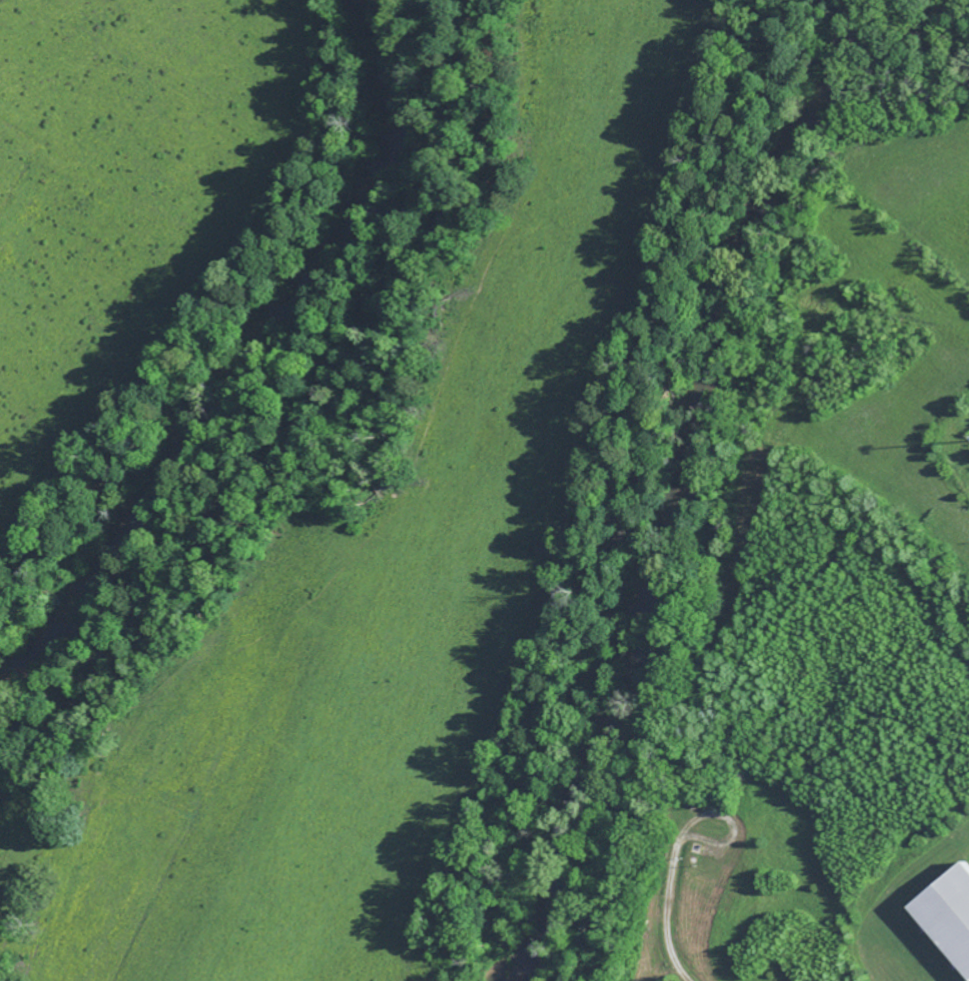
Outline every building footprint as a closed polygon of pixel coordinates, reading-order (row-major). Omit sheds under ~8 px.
[(957,870),(953,865),(897,909),(954,980),(965,980),(967,980),(968,980),(968,871),(964,864),(957,870)]
